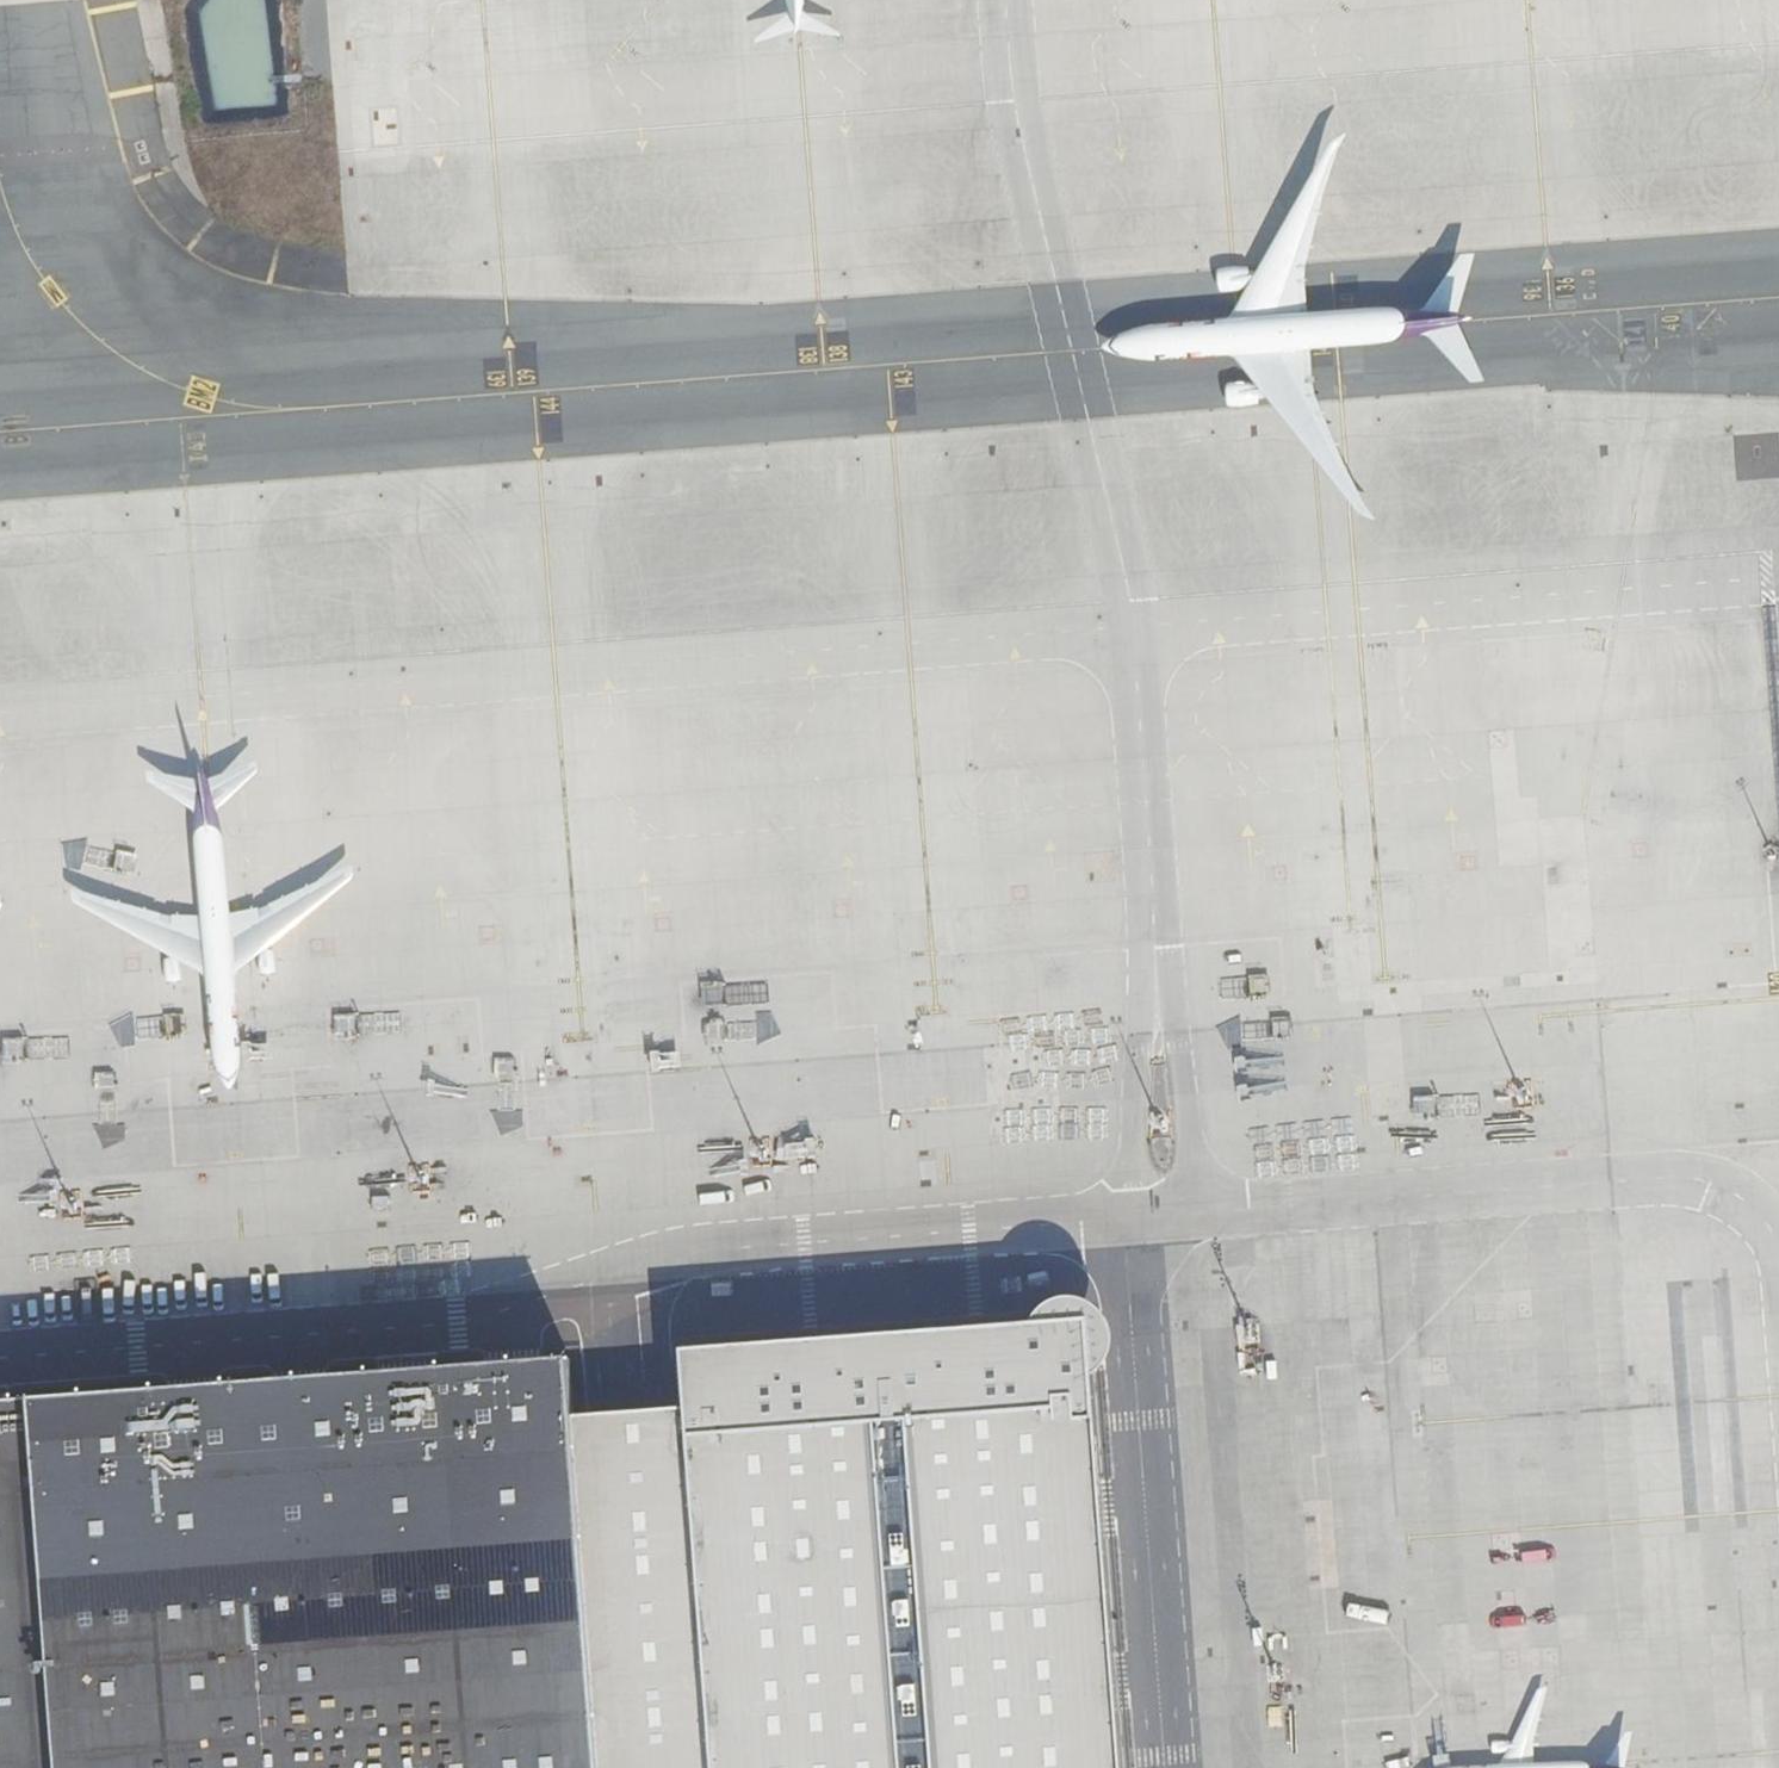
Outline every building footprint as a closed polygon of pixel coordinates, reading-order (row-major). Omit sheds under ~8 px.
[(0,1414),(0,1767),(612,1767),(580,1368),(0,1414)]
